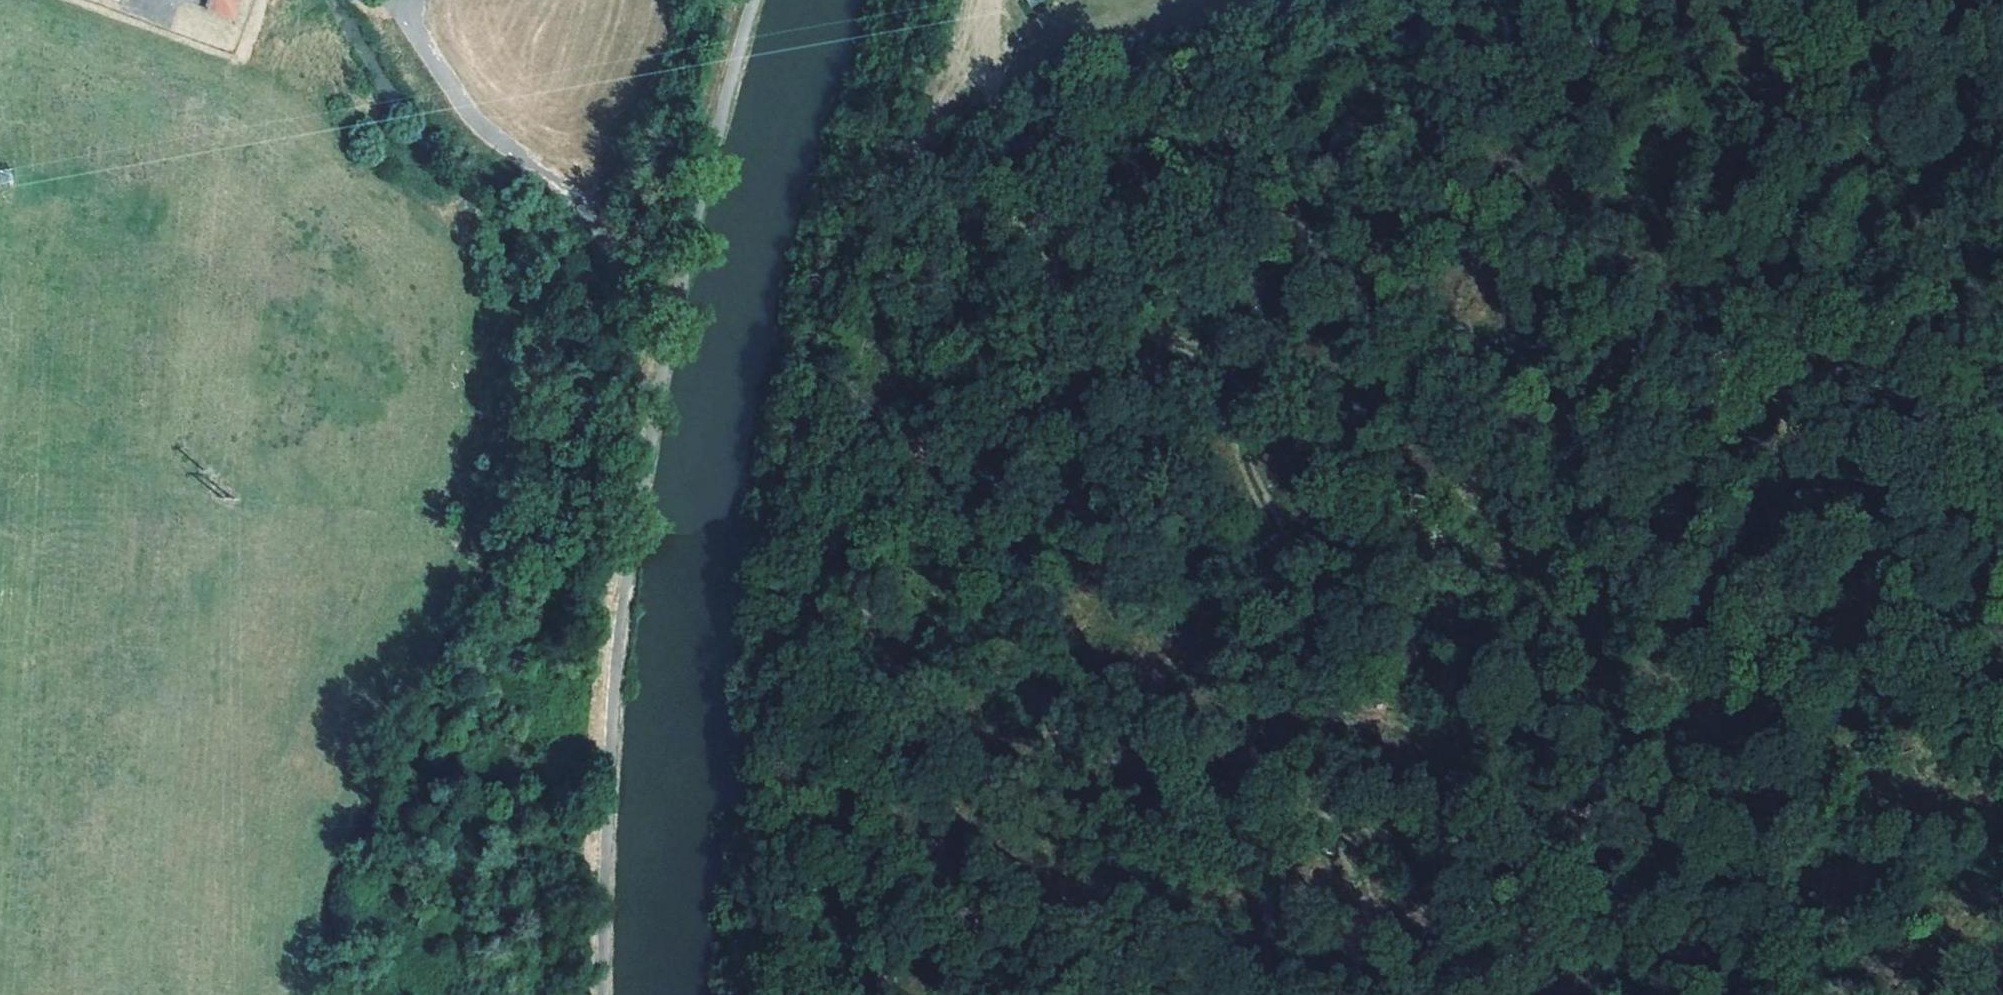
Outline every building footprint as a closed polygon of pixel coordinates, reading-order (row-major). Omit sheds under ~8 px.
[(240,0),(211,0),(207,9),(233,19),(240,0)]
